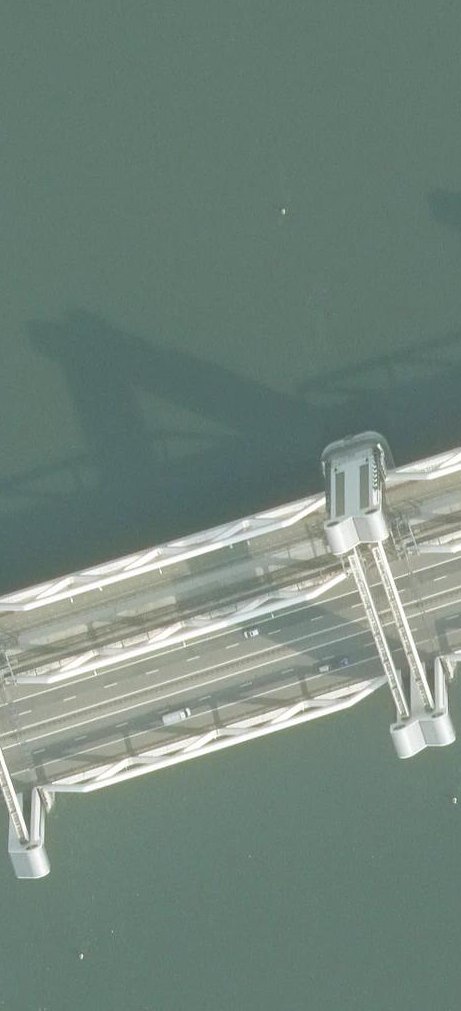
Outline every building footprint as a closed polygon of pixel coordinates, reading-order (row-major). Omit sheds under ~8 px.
[(455,653),(414,529),(386,443),(384,439),(380,436),(375,434),(370,433),(365,434),(334,444),(330,447),(326,451),(324,455),(323,460),(323,466),(391,674),(394,678),(397,682),(402,684),(407,685),(412,684),(445,673),(450,670),(454,665),(455,659),(455,653)] [(15,801),(20,806),(26,810),(32,811),(39,810),(45,807),(50,802),(53,796),(54,789),(0,624),(0,755),(15,801)]
